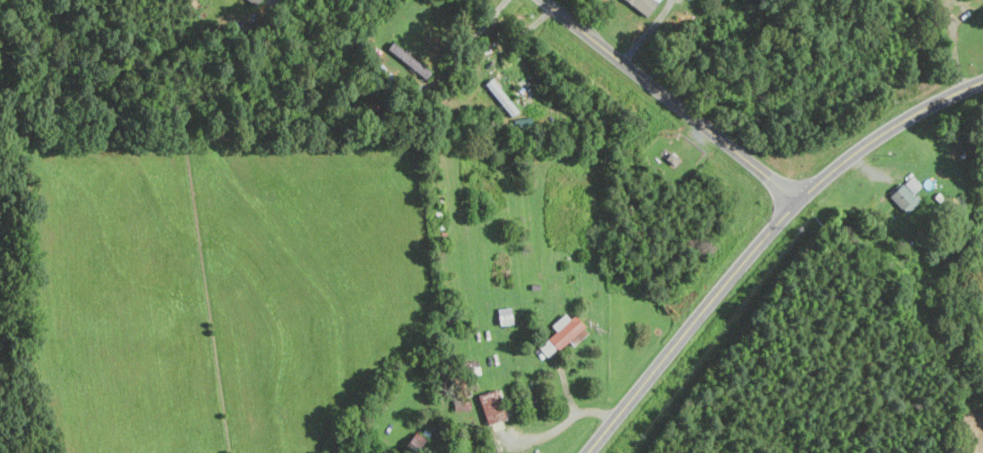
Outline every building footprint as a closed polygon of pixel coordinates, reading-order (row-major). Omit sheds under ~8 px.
[(657,0),(623,0),(648,15),(657,0)] [(432,71),(391,42),(386,50),(426,79),(432,71)] [(518,111),(491,79),(484,84),(511,117),(518,111)] [(921,186),(912,176),(889,197),(907,216),(920,204),(912,195),(921,186)] [(499,327),(513,324),(510,308),(497,310),(499,327)] [(556,332),(538,348),(548,359),(575,334),(572,331),(579,324),(572,318),(570,320),(564,314),(551,326),(556,332)] [(487,425),(507,419),(497,389),(477,396),(487,425)] [(415,433),(400,452),(401,452),(417,452),(426,441),(415,433)]
